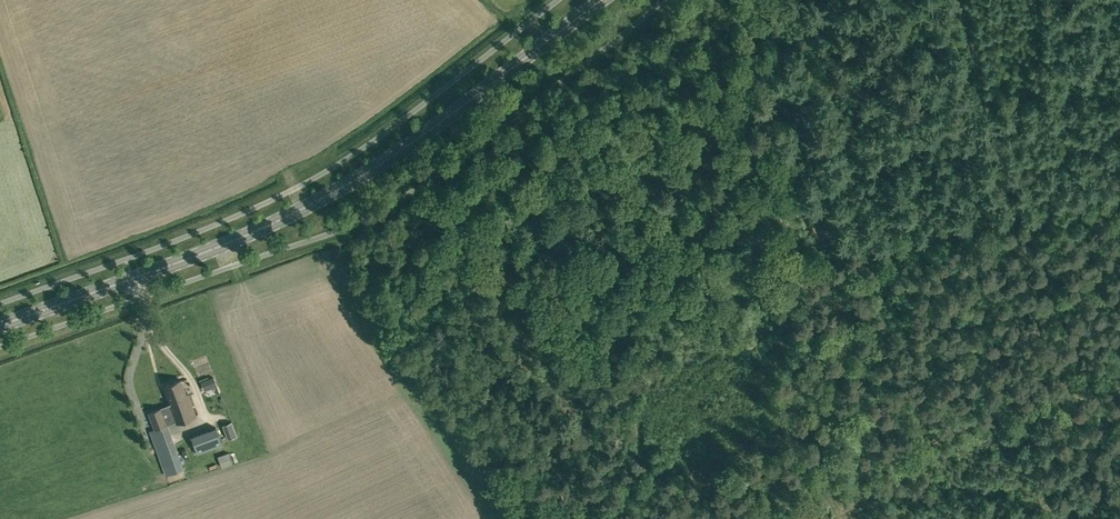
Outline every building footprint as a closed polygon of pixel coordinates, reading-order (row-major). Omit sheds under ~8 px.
[(217,385),(214,378),(205,382),(208,389),(217,385)] [(163,467),(166,475),(183,469),(180,461),(181,460),(166,422),(174,419),(176,424),(196,416),(188,395),(187,396),(181,380),(164,387),(169,402),(168,402),(169,406),(161,409),(149,413),(155,430),(150,431),(163,467)] [(228,439),(237,436),(232,422),(223,426),(228,439)] [(191,437),(198,454),(222,444),(216,428),(191,437)] [(218,457),(222,467),(232,463),(228,453),(218,457)]
